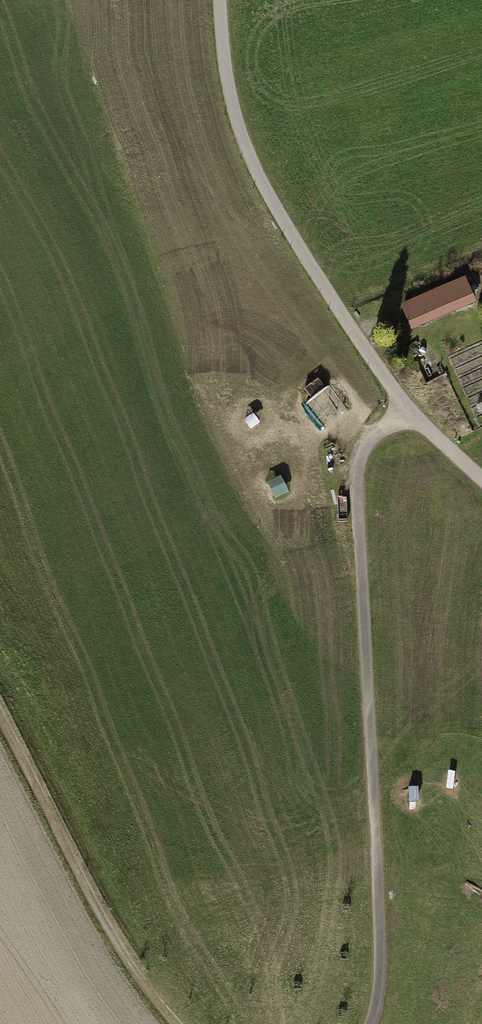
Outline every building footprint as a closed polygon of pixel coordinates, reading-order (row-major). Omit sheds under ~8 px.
[(399,303),(411,329),(476,301),(465,275),(399,303)] [(315,395),(327,422),(343,415),(330,388),(315,395)]
